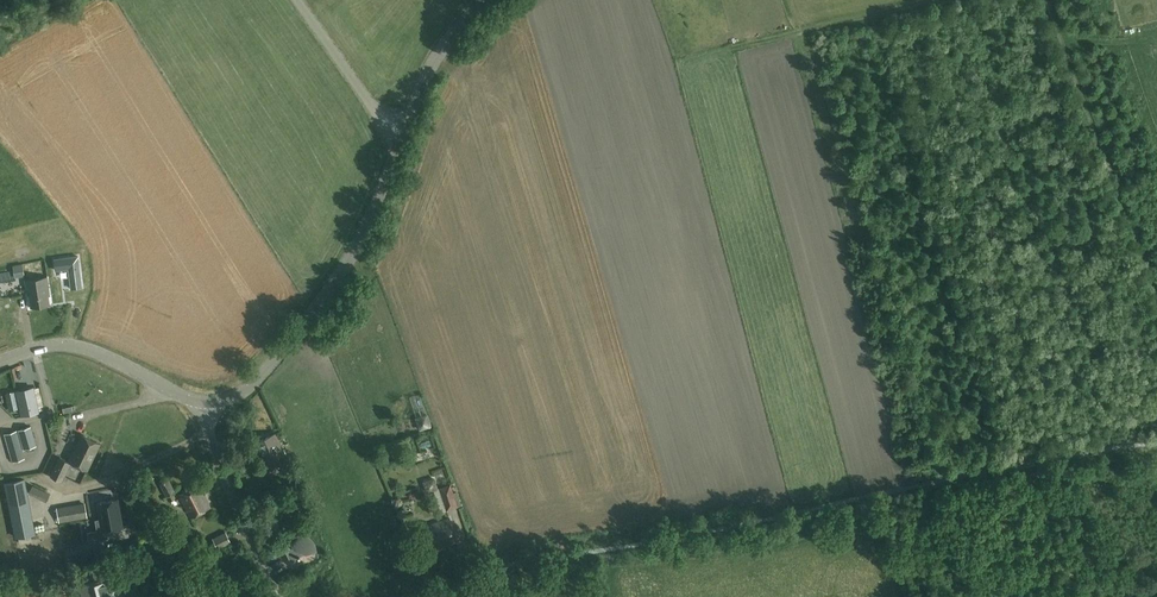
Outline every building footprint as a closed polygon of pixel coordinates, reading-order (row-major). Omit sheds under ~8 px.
[(78,256),(54,259),(55,270),(68,268),(71,288),(82,287),(78,256)] [(13,265),(15,277),(25,275),(23,264),(13,265)] [(28,289),(31,307),(50,304),(48,295),(50,295),(47,276),(24,280),(26,289),(28,289)] [(16,391),(22,414),(39,410),(33,387),(16,391)] [(6,393),(9,410),(18,408),(14,391),(6,393)] [(57,420),(50,422),(52,429),(58,427),(57,420)] [(30,425),(19,429),(24,448),(36,444),(30,425)] [(16,430),(5,433),(13,460),(24,456),(16,430)] [(264,467),(285,458),(275,433),(254,442),(264,467)] [(67,460),(59,456),(50,475),(60,481),(70,461),(87,469),(100,443),(81,434),(71,456),(69,455),(67,460)] [(297,470),(292,472),(294,478),(300,476),(297,470)] [(175,491),(168,478),(159,483),(166,496),(175,491)] [(35,533),(34,530),(24,479),(13,482),(5,483),(16,537),(35,533)] [(446,509),(449,508),(448,506),(454,504),(454,507),(457,506),(449,483),(438,487),(446,509)] [(199,484),(179,494),(191,517),(211,507),(199,484)] [(49,493),(33,485),(30,490),(29,492),(46,500),(49,493)] [(90,541),(109,538),(107,529),(122,527),(117,499),(97,502),(100,519),(96,520),(97,530),(88,532),(90,541)] [(87,517),(85,504),(57,509),(59,522),(87,517)] [(457,541),(449,518),(423,526),(430,547),(444,543),(444,545),(457,541)] [(262,532),(268,543),(275,539),(269,528),(262,532)] [(225,531),(212,538),(218,548),(231,542),(225,531)] [(294,544),(286,548),(292,560),(298,557),(298,558),(300,557),(300,556),(304,554),(305,553),(305,554),(306,554),(306,552),(315,550),(315,549),(315,548),(315,547),(314,546),(314,545),(313,543),(313,542),(312,541),(311,541),(310,540),(309,539),(308,538),(307,538),(306,537),(305,537),(304,536),(303,536),(302,536),(300,536),(299,536),(298,536),(297,537),(291,539),(294,544)] [(180,558),(196,552),(192,541),(176,547),(180,558)] [(88,544),(65,550),(67,558),(90,552),(88,544)] [(331,564),(315,567),(316,574),(333,570),(331,564)] [(117,595),(114,581),(108,583),(107,581),(99,583),(98,580),(86,584),(86,586),(81,588),(83,596),(109,596),(117,595)] [(121,581),(117,582),(120,595),(125,594),(121,581)]
